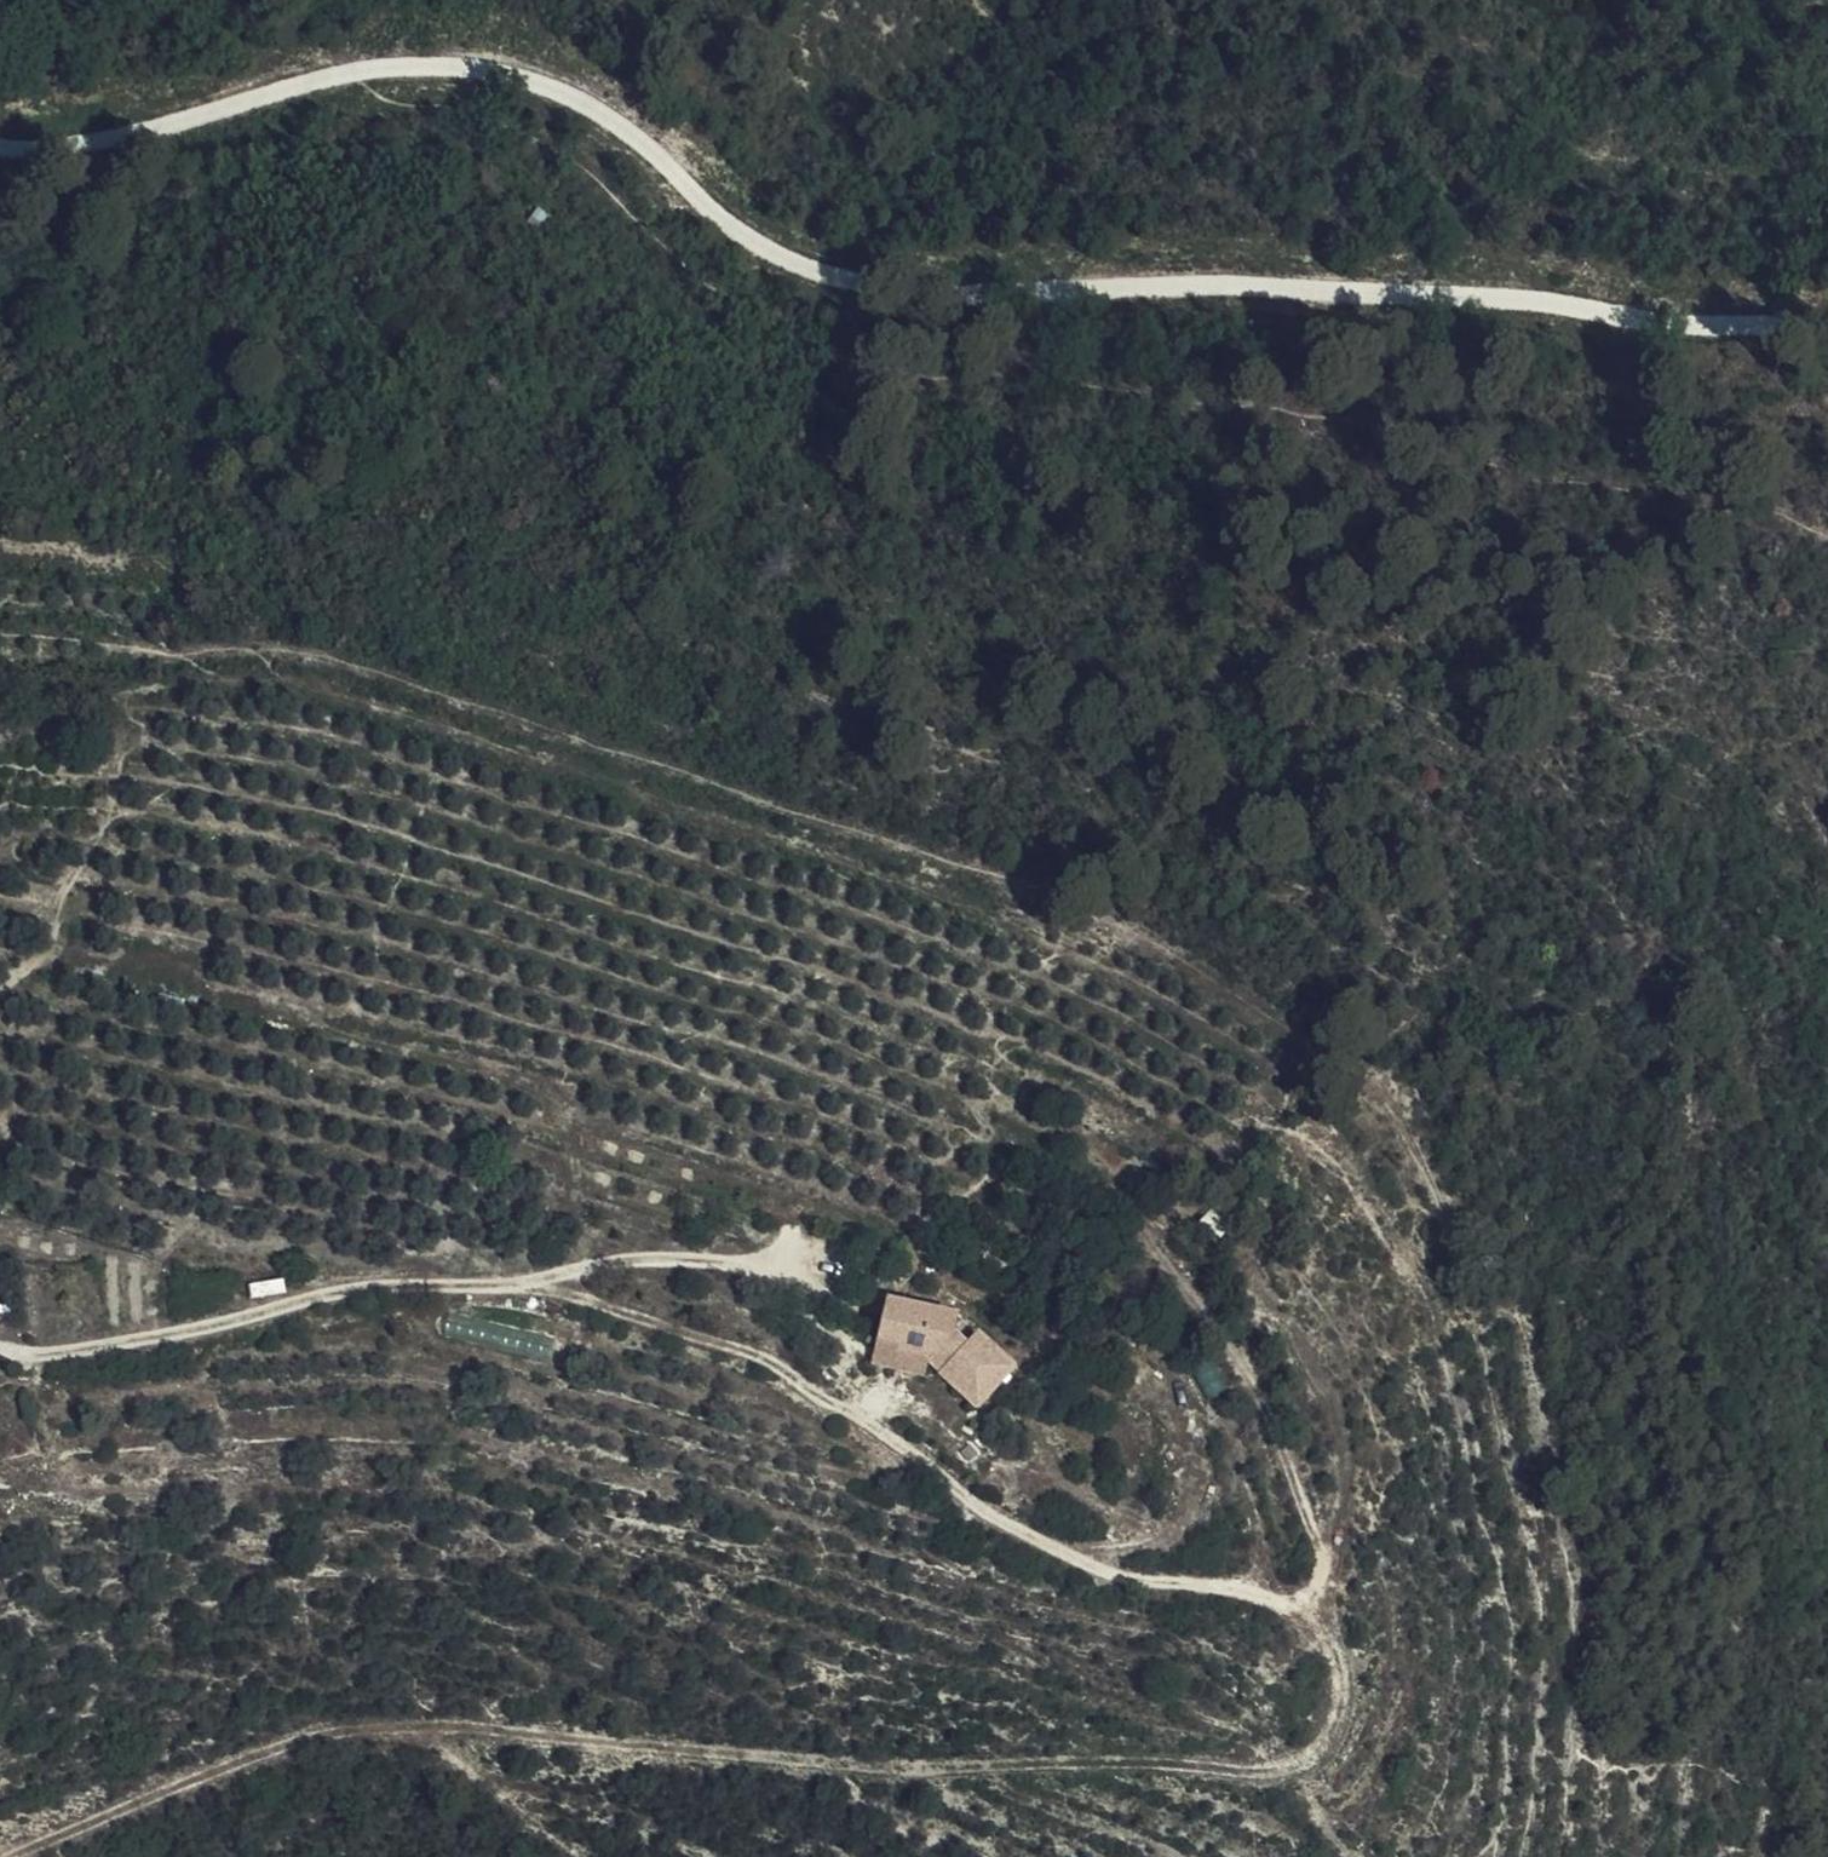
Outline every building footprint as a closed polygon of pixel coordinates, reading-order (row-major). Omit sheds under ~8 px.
[(884,1322),(875,1369),(894,1371),(895,1380),(924,1381),(931,1374),(945,1387),(939,1395),(976,1428),(1013,1386),(956,1335),(884,1322)] [(931,1374),(924,1381),(939,1395),(945,1387),(931,1374)]
